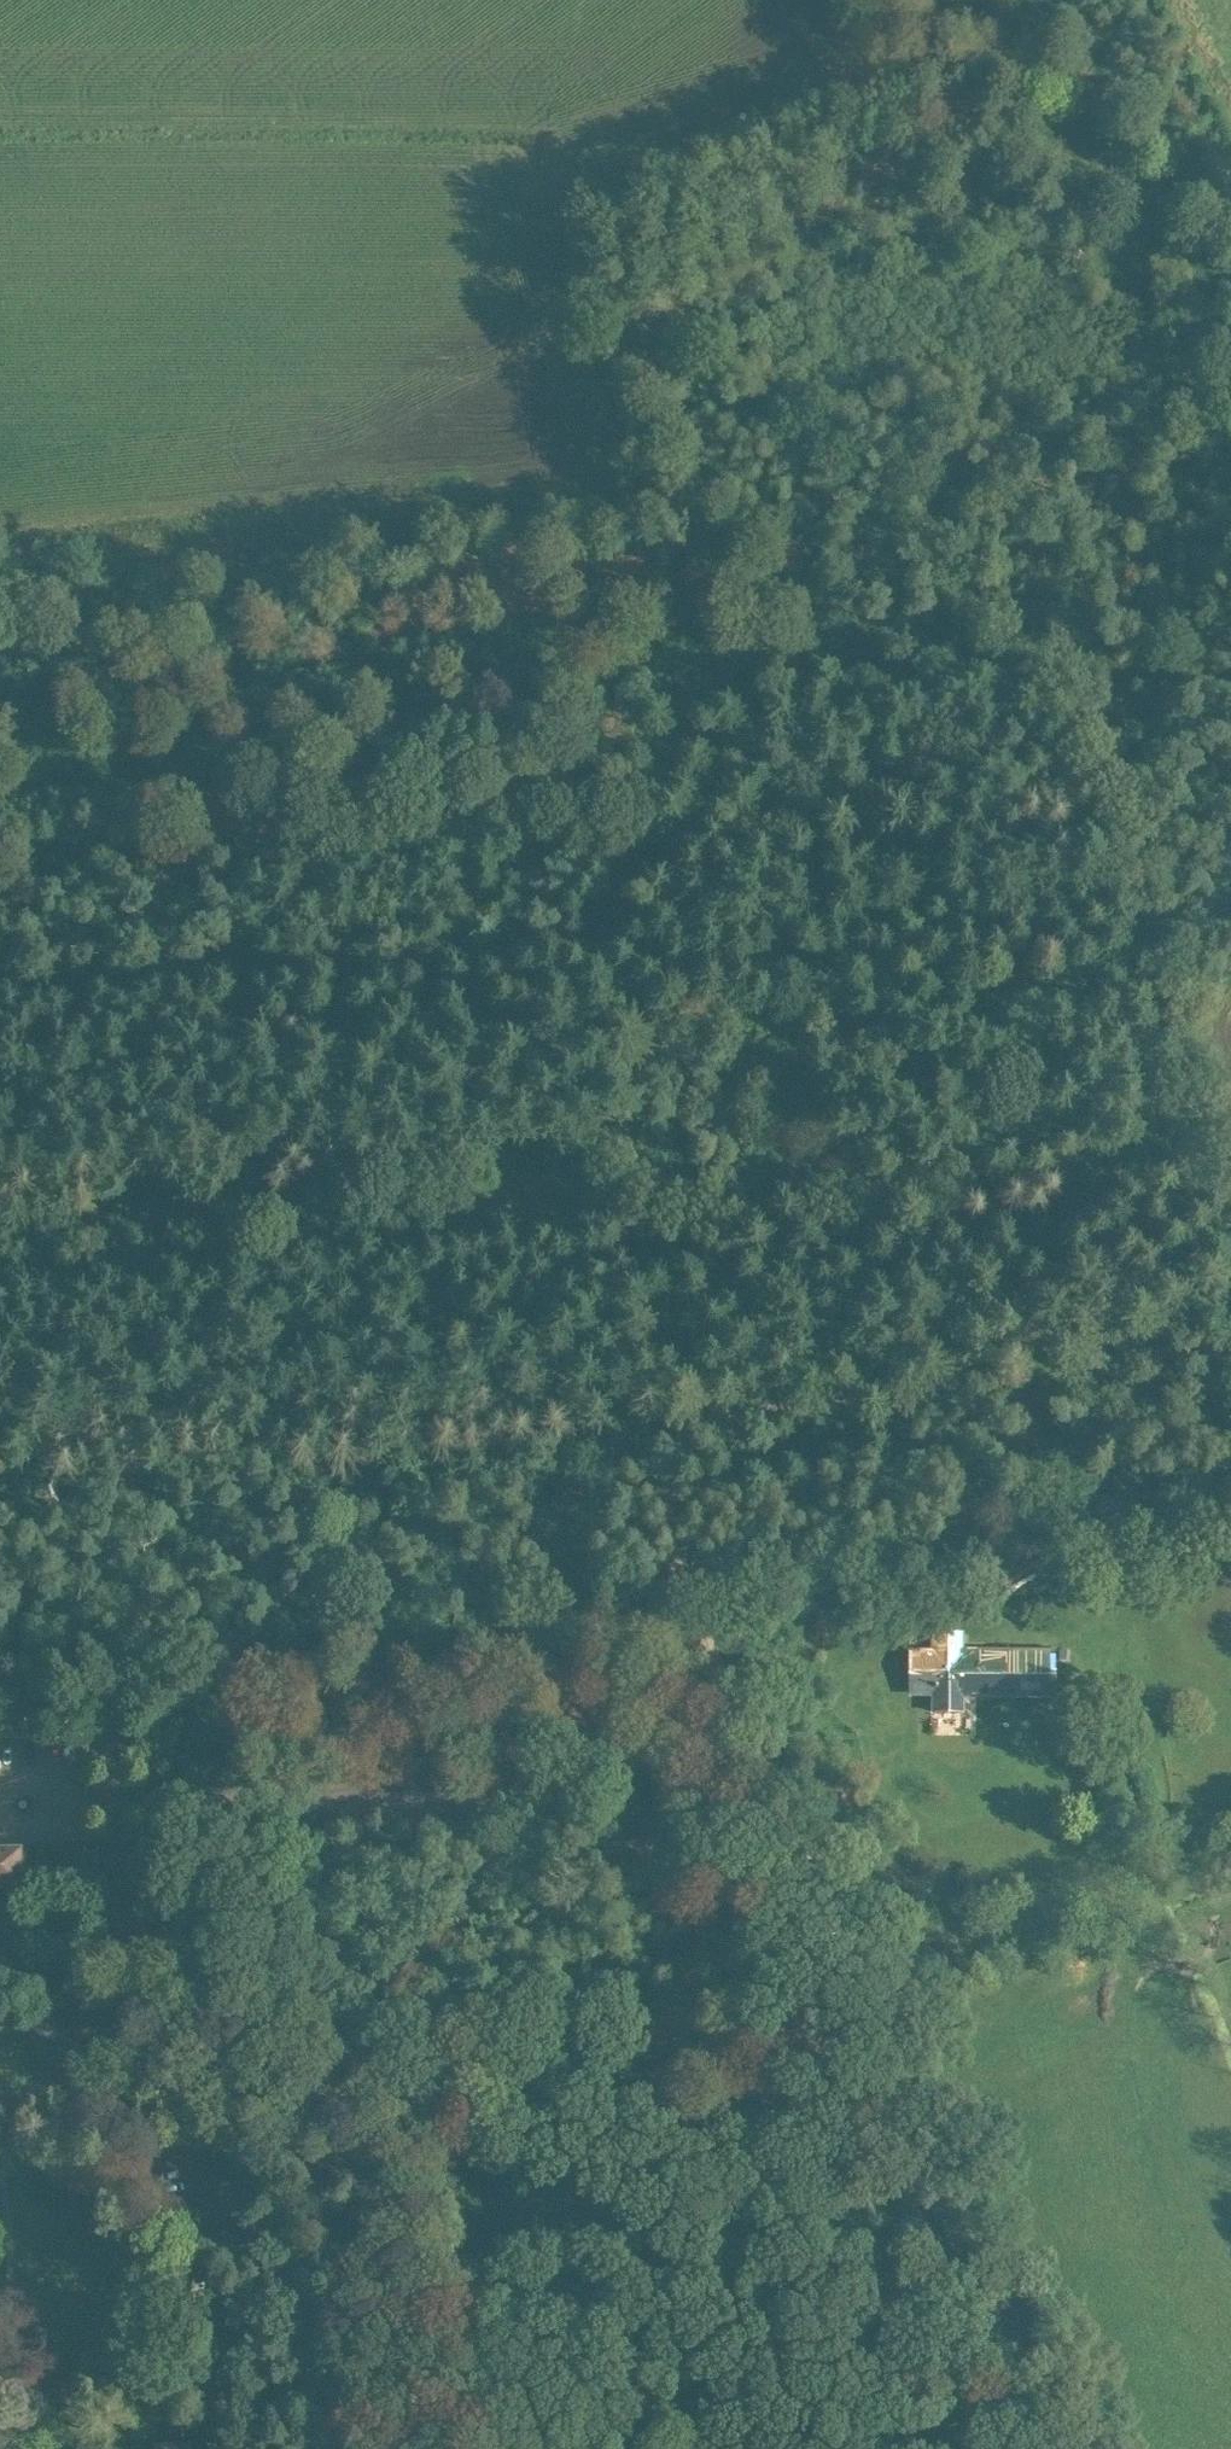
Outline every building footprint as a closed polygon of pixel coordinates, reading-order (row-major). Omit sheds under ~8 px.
[(990,1680),(1014,1680),(1014,1622),(985,1622),(985,1621),(966,1621),(966,1650),(933,1650),(933,1710),(961,1710),(961,1680),(990,1680)] [(18,1851),(0,1852),(0,1889),(18,1889),(18,1888),(25,1888),(25,1875),(18,1875),(18,1865),(25,1865),(25,1853),(18,1853),(18,1851)]
